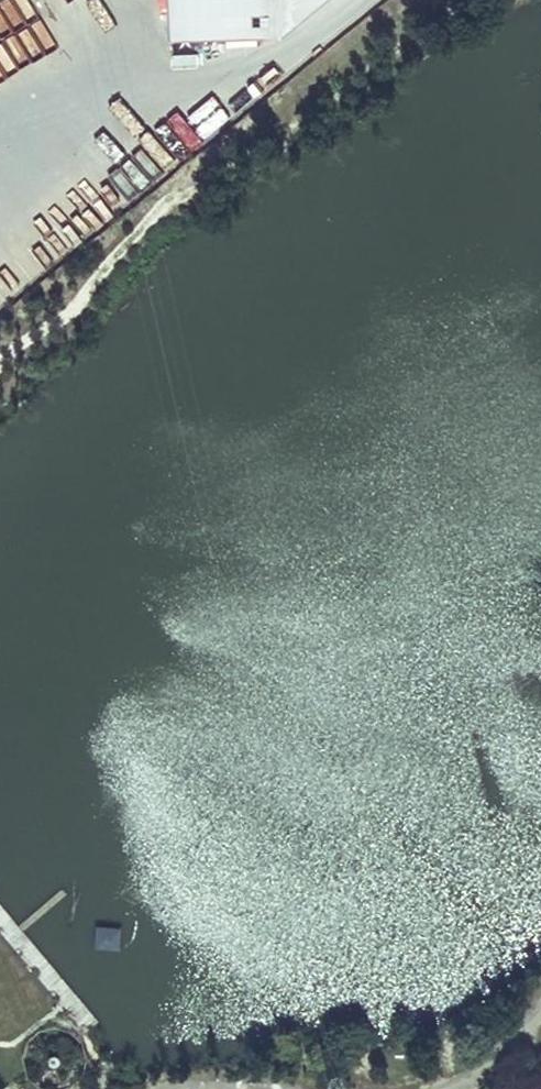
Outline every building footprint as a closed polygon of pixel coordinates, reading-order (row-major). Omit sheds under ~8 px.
[(144,145),(164,168),(194,142),(174,119),(144,145)]
